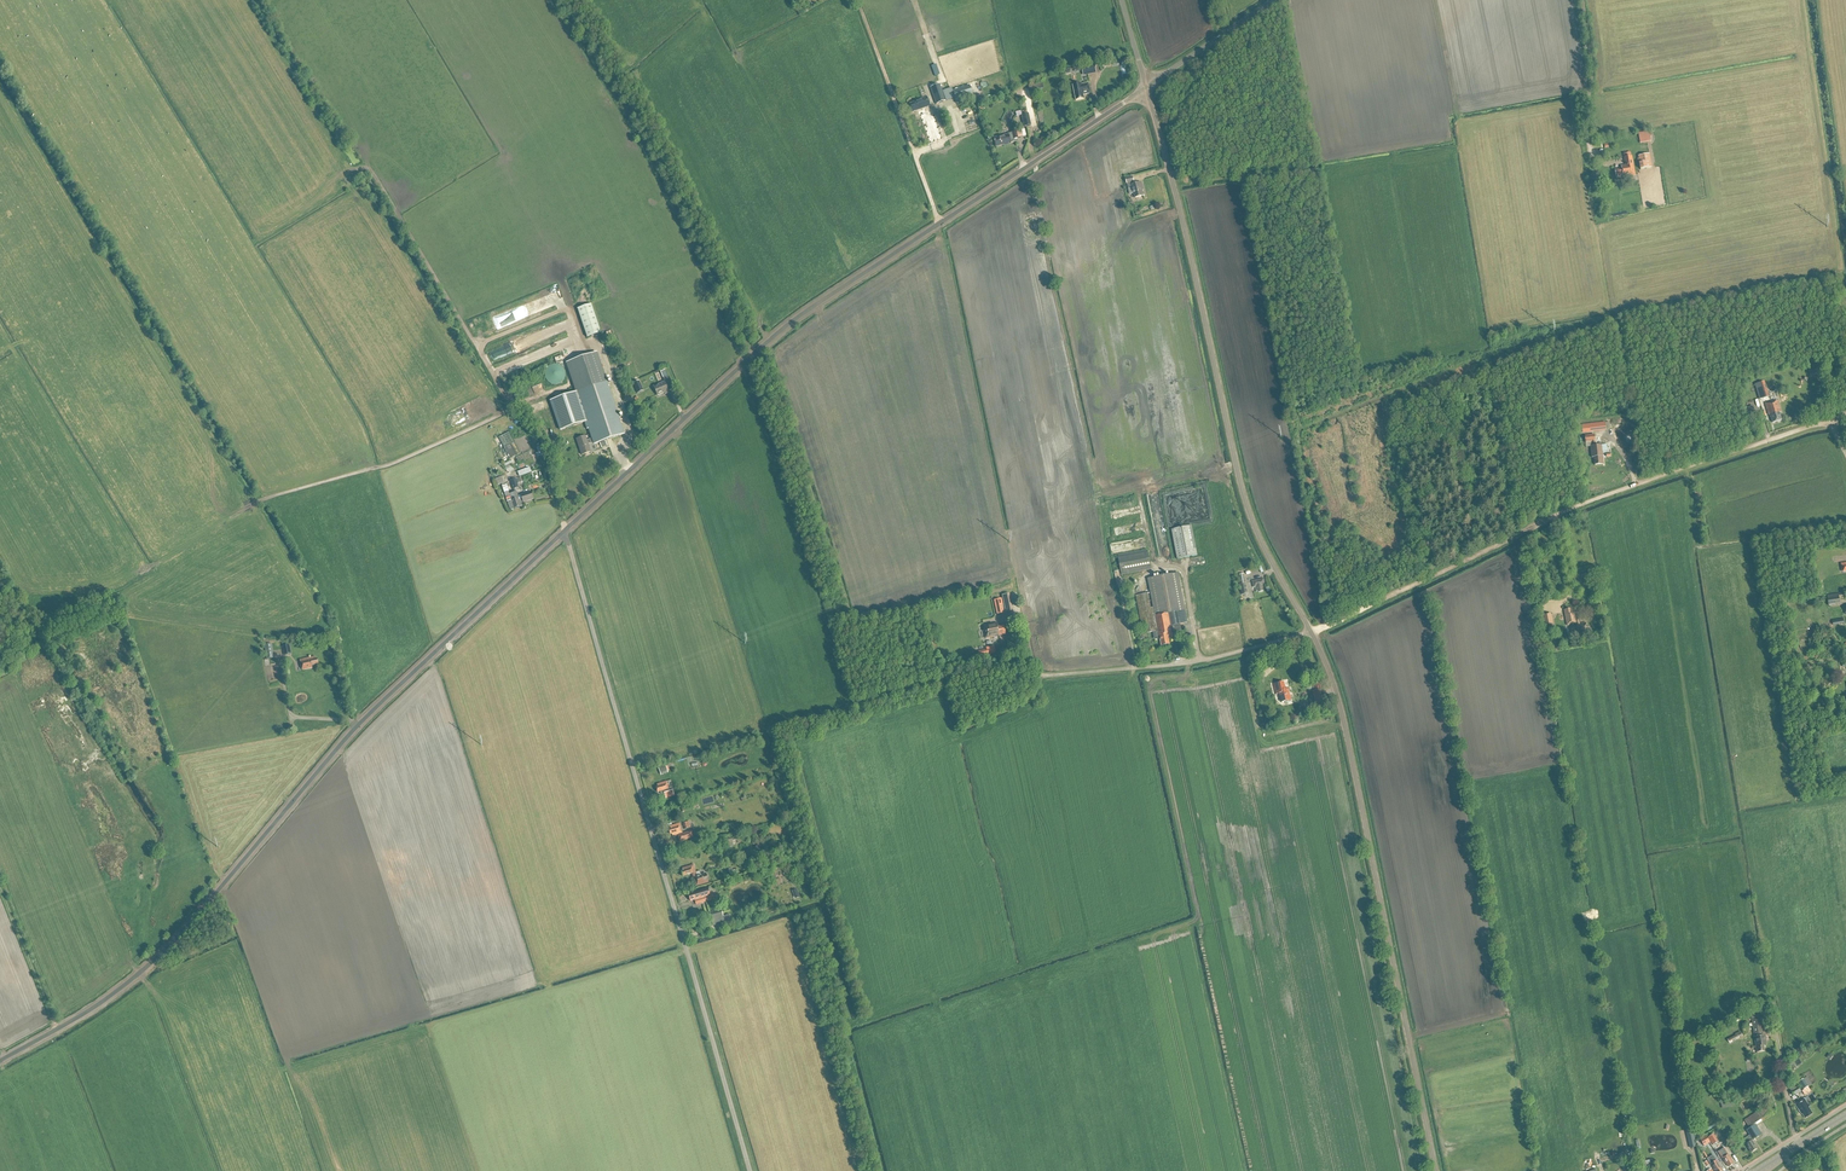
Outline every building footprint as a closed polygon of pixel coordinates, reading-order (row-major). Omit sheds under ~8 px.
[(1082,68),(1083,71),(1084,76),(1096,73),(1095,65),(1082,68)] [(1029,84),(1031,91),(1044,88),(1043,81),(1029,84)] [(951,88),(943,91),(940,84),(930,88),(936,104),(946,101),(955,98),(955,101),(973,95),(969,86),(952,92),(951,88)] [(1076,101),(1085,99),(1084,96),(1091,94),(1089,84),(1081,86),(1081,84),(1073,86),(1076,101)] [(912,112),(930,106),(927,97),(916,101),(916,102),(910,105),(912,112)] [(930,143),(941,139),(932,111),(920,114),(930,143)] [(1031,126),(1028,114),(1021,116),(1024,127),(1031,126)] [(1651,139),(1649,131),(1640,133),(1641,141),(1651,139)] [(1008,134),(1008,135),(994,139),(996,147),(1006,144),(1006,145),(1010,144),(1010,143),(1014,142),(1014,140),(1018,139),(1016,132),(1008,134)] [(1623,177),(1636,175),(1632,156),(1631,156),(1630,153),(1624,154),(1624,157),(1626,165),(1621,166),(1622,169),(1615,170),(1616,175),(1618,175),(1618,177),(1623,176),(1623,177)] [(1640,170),(1652,168),(1650,154),(1638,156),(1640,170)] [(1135,195),(1135,198),(1144,196),(1142,189),(1143,188),(1141,183),(1132,185),(1133,190),(1128,191),(1130,197),(1135,195)] [(592,305),(578,309),(588,338),(601,333),(592,305)] [(597,353),(566,363),(576,393),(550,402),(560,431),(584,422),(587,430),(588,429),(592,439),(587,441),(586,436),(576,439),(582,455),(591,452),(588,444),(593,443),(593,444),(624,433),(597,353)] [(548,382),(552,384),(556,385),(561,383),(564,380),(566,376),(565,371),(563,367),(559,364),(554,364),(550,365),(546,369),(545,373),(545,378),(548,382)] [(1820,364),(1808,368),(1810,376),(1822,372),(1820,364)] [(653,387),(657,396),(668,391),(666,385),(670,383),(667,376),(663,378),(665,382),(653,387)] [(634,384),(638,394),(643,391),(639,381),(634,384)] [(1766,389),(1764,382),(1759,383),(1761,390),(1757,391),(1760,399),(1769,396),(1767,388),(1766,389)] [(542,383),(533,386),(536,392),(545,389),(542,383)] [(636,403),(648,398),(645,392),(634,397),(636,403)] [(1772,423),(1782,420),(1780,413),(1781,412),(1778,401),(1774,402),(1774,401),(1765,403),(1768,413),(1769,413),(1770,417),(1771,417),(1772,423)] [(1583,433),(1594,432),(1593,424),(1582,425),(1583,433)] [(1592,446),(1595,446),(1595,442),(1594,435),(1586,436),(1586,443),(1591,442),(1592,446)] [(517,454),(512,445),(504,448),(510,459),(515,457),(515,456),(515,455),(517,454)] [(1593,453),(1595,465),(1604,464),(1602,445),(1595,446),(1592,446),(1593,453)] [(508,471),(514,469),(511,460),(505,462),(508,471)] [(518,471),(520,476),(532,472),(531,467),(518,471)] [(498,485),(507,481),(504,475),(495,478),(498,485)] [(518,495),(517,492),(520,491),(519,487),(516,478),(510,480),(514,492),(506,495),(511,510),(522,506),(520,501),(522,500),(523,502),(534,499),(531,491),(518,495)] [(1172,530),(1178,560),(1197,556),(1192,526),(1172,530)] [(1116,550),(1116,553),(1126,552),(1126,544),(1116,544),(1116,550)] [(1121,573),(1151,567),(1148,553),(1118,558),(1121,573)] [(1185,611),(1179,574),(1149,579),(1151,593),(1136,596),(1143,634),(1158,631),(1159,638),(1160,638),(1162,646),(1170,645),(1168,637),(1173,636),(1171,626),(1187,623),(1185,611)] [(1267,594),(1264,579),(1254,581),(1257,596),(1267,594)] [(997,607),(995,607),(997,615),(1005,613),(1005,612),(1012,611),(1009,594),(1002,595),(1004,605),(1003,605),(1002,599),(995,600),(997,607)] [(1840,604),(1839,597),(1827,599),(1828,607),(1840,604)] [(1580,625),(1579,621),(1579,620),(1576,620),(1575,613),(1573,614),(1572,609),(1564,610),(1568,626),(1576,624),(1579,635),(1588,633),(1586,624),(1580,625)] [(1553,626),(1551,614),(1543,616),(1545,627),(1553,626)] [(999,636),(1006,635),(1004,626),(998,627),(997,623),(983,626),(986,639),(999,636)] [(291,655),(289,645),(283,646),(284,656),(291,655)] [(978,652),(979,657),(996,654),(995,648),(978,652)] [(319,664),(317,659),(316,659),(315,657),(300,660),(302,670),(312,668),(312,666),(319,664)] [(1286,703),(1292,702),(1289,689),(1286,689),(1284,682),(1274,684),(1276,695),(1280,694),(1282,703),(1286,702),(1286,703)] [(1317,711),(1320,710),(1327,709),(1323,696),(1322,696),(1320,689),(1321,689),(1320,683),(1313,685),(1313,688),(1315,688),(1315,691),(1313,691),(1317,711)] [(688,757),(691,766),(698,764),(695,755),(688,757)] [(667,782),(657,785),(658,787),(656,788),(658,793),(660,792),(661,794),(662,795),(664,794),(665,798),(674,796),(672,791),(671,789),(669,789),(667,782)] [(670,834),(672,834),(673,836),(678,835),(679,835),(678,835),(679,842),(693,838),(692,832),(682,834),(680,824),(670,826),(671,829),(669,829),(670,834)] [(733,847),(731,839),(726,840),(725,840),(722,841),(724,849),(733,847)] [(696,887),(709,883),(706,873),(701,875),(699,871),(696,872),(693,865),(682,868),(682,871),(681,871),(683,877),(692,874),(696,887)] [(689,895),(691,902),(695,900),(696,905),(715,900),(713,895),(710,896),(708,890),(698,892),(689,895)] [(723,916),(721,909),(709,913),(711,919),(723,916)] [(1763,1045),(1766,1045),(1765,1035),(1763,1036),(1760,1018),(1752,1019),(1755,1037),(1754,1037),(1757,1052),(1764,1051),(1763,1045)] [(1727,1040),(1729,1043),(1742,1036),(1740,1032),(1735,1034),(1736,1036),(1727,1040)] [(1804,1090),(1808,1087),(1803,1079),(1799,1082),(1804,1090)] [(1801,1091),(1798,1087),(1796,1083),(1790,1087),(1792,1091),(1791,1092),(1794,1096),(1801,1091)] [(1805,1119),(1812,1114),(1808,1108),(1809,1107),(1804,1099),(1795,1104),(1800,1113),(1801,1112),(1805,1119)] [(1732,1100),(1721,1103),(1722,1109),(1734,1106),(1732,1100)] [(1772,1115),(1775,1113),(1770,1104),(1767,1106),(1744,1120),(1750,1129),(1755,1125),(1755,1126),(1772,1115)] [(1761,1135),(1755,1126),(1755,1125),(1750,1129),(1747,1130),(1750,1136),(1744,1140),(1747,1144),(1746,1144),(1751,1153),(1757,1149),(1754,1144),(1755,1144),(1753,1141),(1753,1142),(1752,1141),(1761,1135)] [(1696,1147),(1694,1134),(1687,1135),(1690,1148),(1696,1147)] [(1713,1134),(1708,1138),(1713,1145),(1718,1142),(1713,1134)] [(1724,1148),(1718,1152),(1721,1158),(1725,1163),(1726,1163),(1729,1167),(1733,1164),(1731,1160),(1731,1159),(1728,1154),(1724,1148)] [(1710,1165),(1714,1170),(1715,1170),(1716,1170),(1722,1170),(1720,1167),(1717,1161),(1714,1162),(1713,1159),(1714,1158),(1711,1154),(1706,1158),(1711,1164),(1710,1165)] [(1654,1167),(1652,1160),(1643,1162),(1644,1169),(1654,1167)] [(1711,1169),(1711,1170),(1710,1168),(1709,1166),(1710,1166),(1707,1161),(1704,1163),(1706,1168),(1708,1170),(1712,1170),(1711,1169)]
